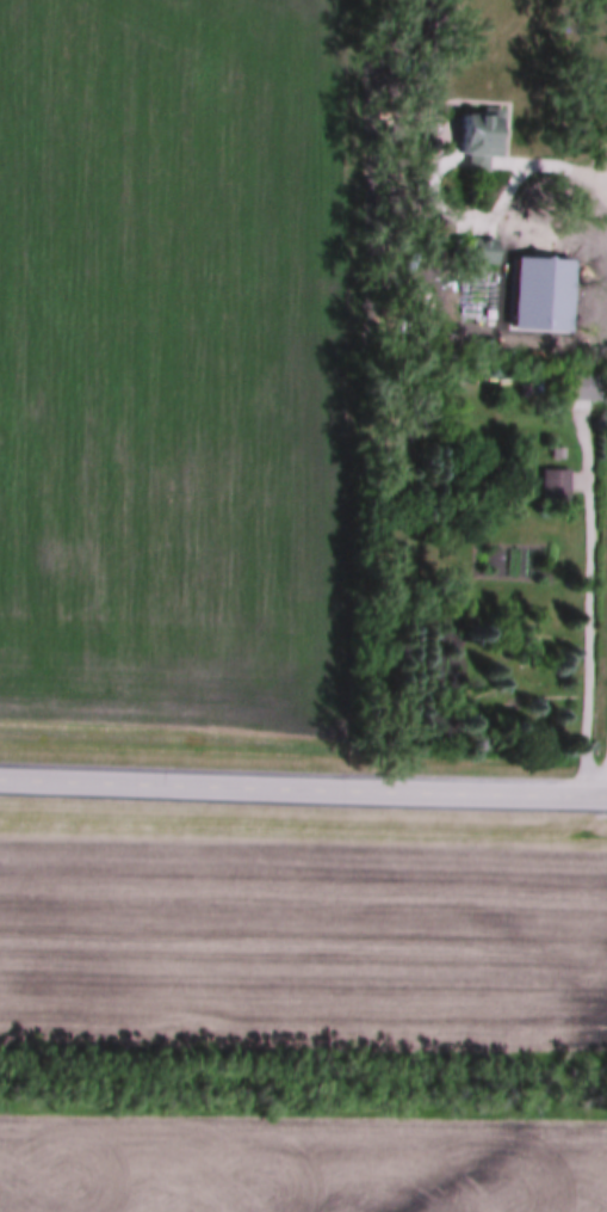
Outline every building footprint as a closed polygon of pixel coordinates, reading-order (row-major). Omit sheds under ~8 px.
[(460,113),(501,115),(500,154),(485,154),(485,168),(464,168),(465,153),(459,153),(460,113)] [(495,238),(494,262),(456,260),(456,236),(495,238)] [(520,379),(531,379),(531,394),(519,393),(520,379)] [(547,445),(562,445),(562,456),(547,456),(547,445)] [(539,467),(566,468),(565,497),(538,497),(539,467)]
